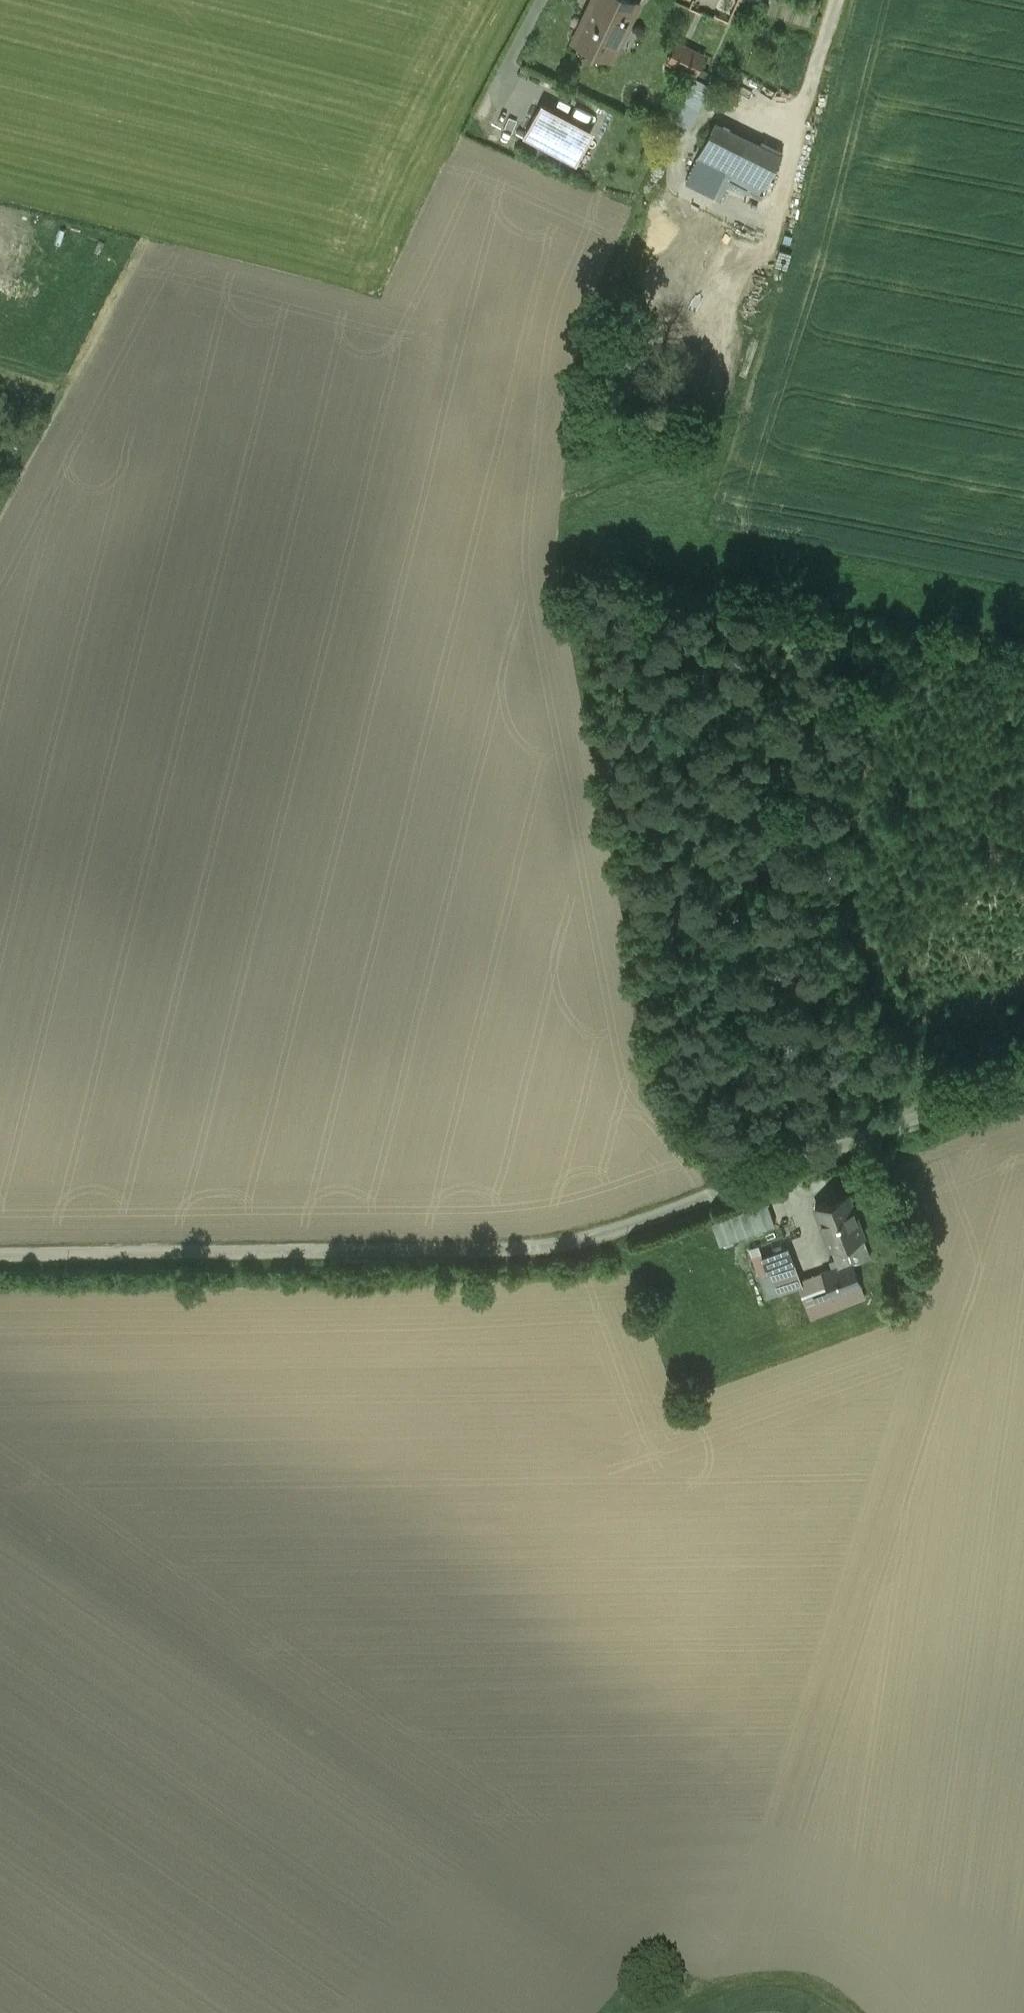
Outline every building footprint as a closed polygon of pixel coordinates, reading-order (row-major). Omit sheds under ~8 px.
[(637,0),(592,0),(573,40),(612,59),(640,1),(637,0)] [(703,54),(678,42),(669,60),(695,73),(703,54)] [(588,135),(541,109),(526,137),(573,163),(588,135)] [(770,149),(717,121),(701,153),(733,170),(733,169),(755,179),(770,149)] [(848,1193),(815,1205),(835,1257),(829,1259),(832,1268),(853,1260),(853,1261),(871,1254),(848,1193)] [(787,1247),(763,1256),(768,1271),(760,1274),(768,1296),(800,1284),(812,1316),(866,1295),(853,1261),(853,1260),(832,1268),(822,1271),(823,1272),(800,1280),(787,1247)]
